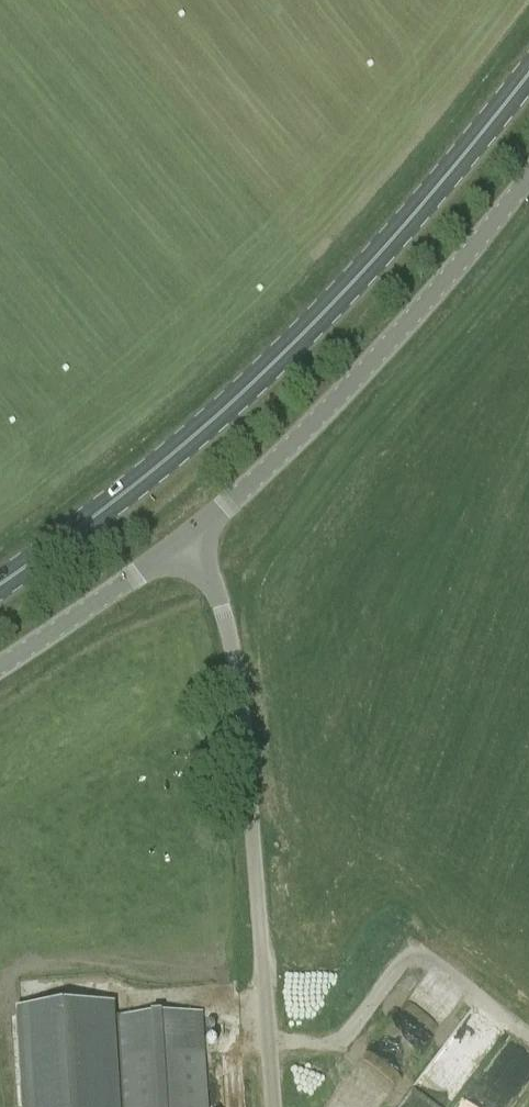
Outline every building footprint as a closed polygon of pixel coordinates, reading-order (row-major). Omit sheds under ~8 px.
[(110,1023),(109,1001),(19,1005),(24,1106),(115,1106),(113,1060),(110,1023)] [(113,1060),(115,1106),(209,1106),(204,1016),(110,1023),(113,1060)]
